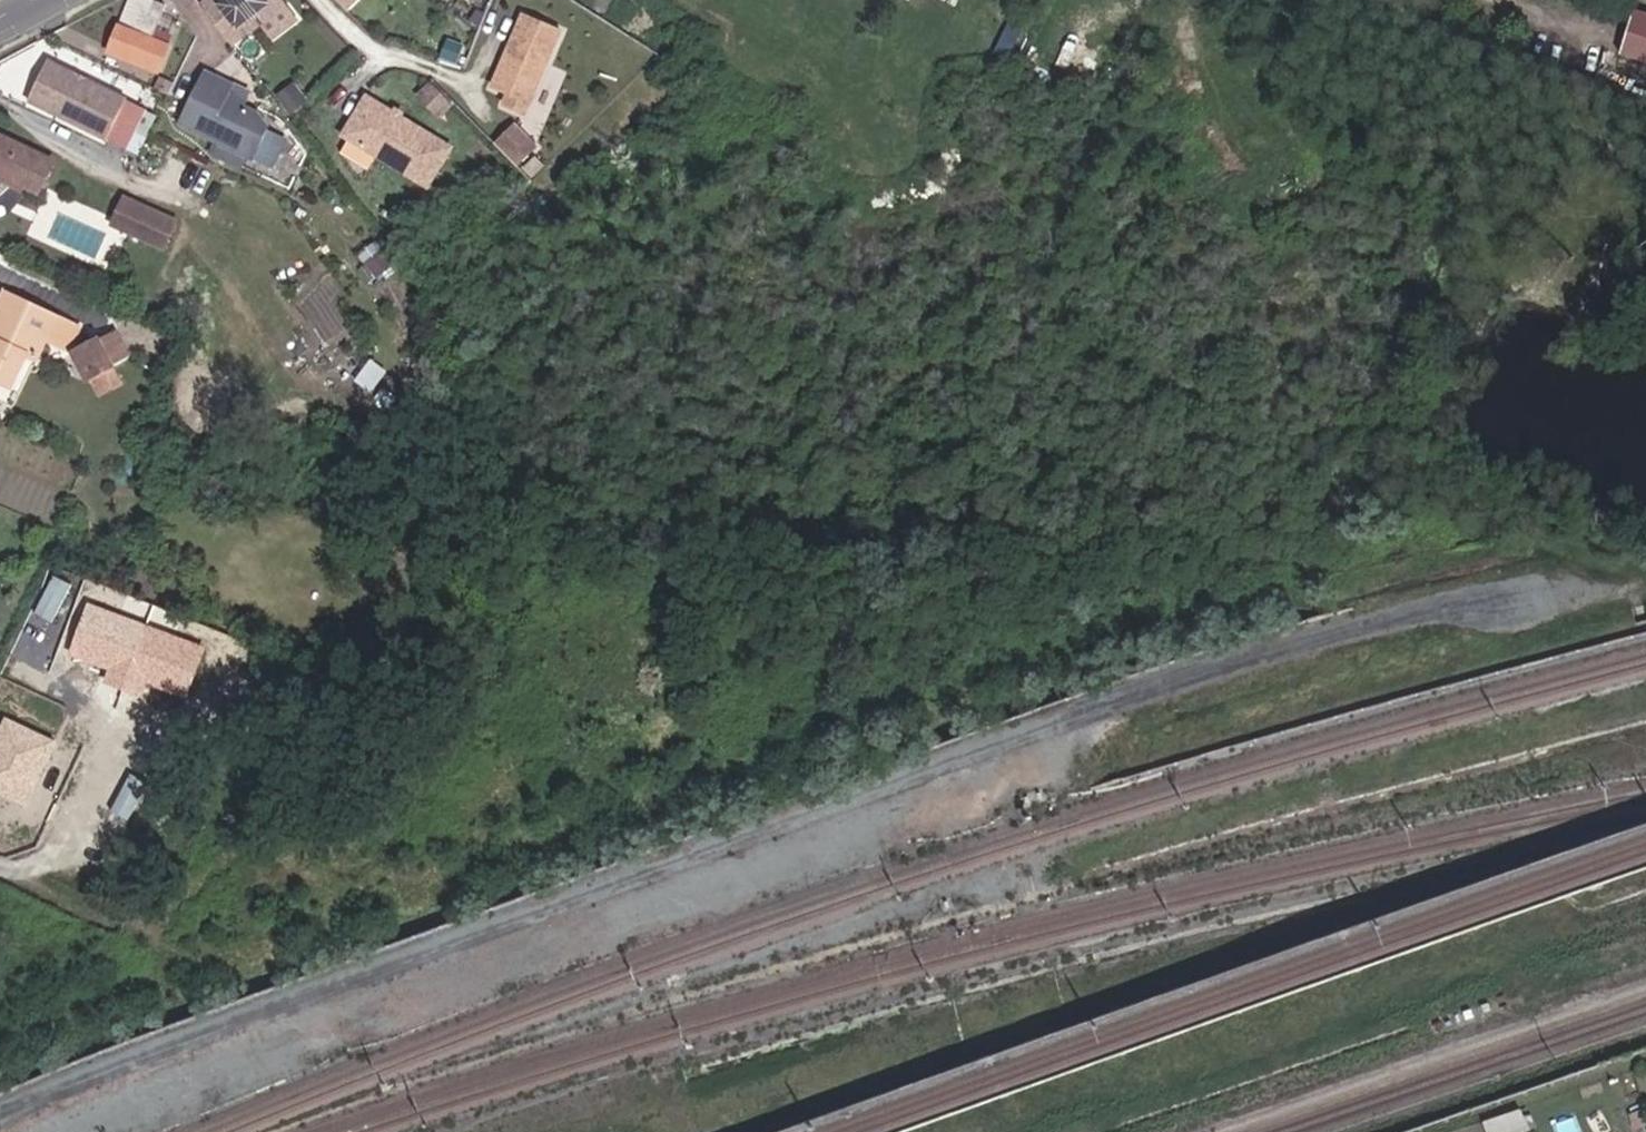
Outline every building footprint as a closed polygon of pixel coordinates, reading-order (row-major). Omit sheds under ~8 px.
[(146,0),(130,0),(109,56),(158,76),(170,46),(152,39),(164,7),(146,0)] [(279,6),(274,0),(211,0),(198,10),(225,46),(279,6)] [(342,16),(360,0),(327,0),(342,16)] [(1634,58),(1645,62),(1645,20),(1634,58)] [(550,46),(513,32),(500,66),(502,67),(499,74),(497,74),(487,102),(503,108),(498,120),(519,127),(550,46)] [(456,63),(441,56),(434,70),(448,78),(456,63)] [(106,144),(126,104),(84,83),(81,89),(73,85),(76,79),(48,66),(29,106),(106,144)] [(228,95),(199,81),(176,128),(249,165),(264,135),(253,120),(245,116),(242,124),(235,120),(239,110),(225,103),(228,95)] [(304,110),(292,94),(276,106),(288,123),(304,110)] [(443,114),(425,95),(411,109),(428,127),(443,114)] [(417,196),(442,157),(363,107),(338,147),(417,196)] [(52,163),(0,137),(0,174),(4,176),(38,193),(52,163)] [(512,176),(528,161),(509,140),(492,156),(512,176)] [(175,224),(124,200),(121,206),(136,213),(127,232),(163,248),(175,224)] [(136,213),(121,206),(112,225),(127,232),(136,213)] [(367,281),(382,270),(373,257),(358,268),(367,281)] [(12,386),(27,352),(37,357),(45,340),(67,350),(77,329),(5,296),(0,308),(0,380),(12,386)] [(116,335),(101,343),(113,364),(128,356),(116,335)] [(113,364),(101,343),(75,356),(89,381),(114,367),(113,364)] [(28,642),(46,650),(62,611),(45,604),(28,642)] [(27,805),(57,737),(4,714),(0,722),(0,793),(27,805)] [(1538,1123),(1511,1131),(1542,1131),(1538,1123)]
